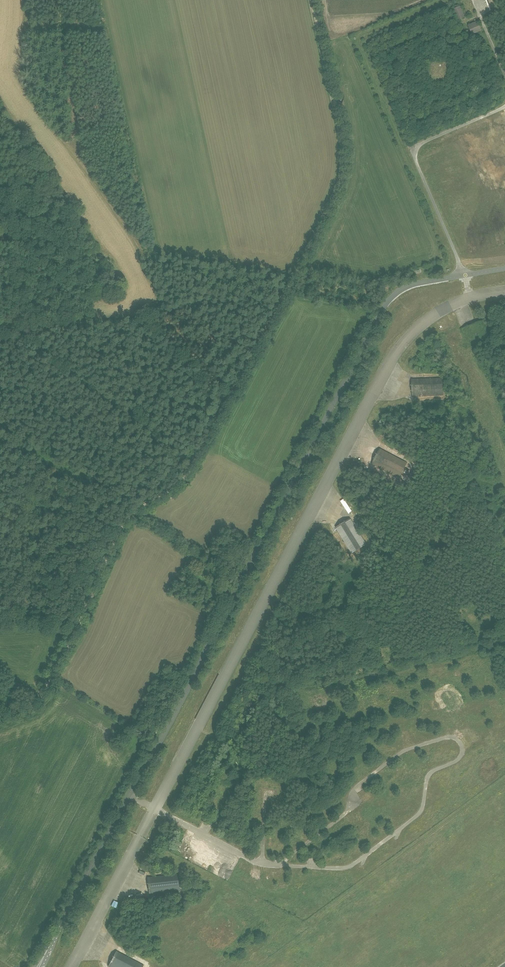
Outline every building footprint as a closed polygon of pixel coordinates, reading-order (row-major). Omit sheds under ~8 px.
[(459,2),(451,6),(456,17),(464,14),(459,2)] [(481,30),(478,22),(469,26),(472,34),(481,30)] [(479,322),(467,326),(471,337),(483,332),(479,322)] [(446,390),(446,387),(446,383),(443,383),(443,378),(412,379),(412,397),(443,395),(443,390),(446,390)] [(404,475),(406,472),(408,469),(405,467),(407,463),(380,448),(372,464),(399,478),(401,474),(404,475)] [(367,544),(358,530),(356,527),(350,518),(335,527),(352,554),(356,551),(358,554),(361,552),(364,550),(362,547),(367,544)] [(204,579),(195,571),(187,580),(196,589),(204,579)] [(312,700),(312,703),(313,705),(315,707),(317,709),(320,709),(323,708),(325,707),(327,704),(327,702),(327,699),(325,696),(323,694),(320,694),(317,694),(315,695),(314,696),(312,698),(312,700)] [(149,894),(151,894),(180,891),(179,886),(183,886),(182,878),(179,879),(178,874),(147,877),(149,894)] [(110,966),(143,966),(144,965),(116,951),(108,966),(110,966)]
